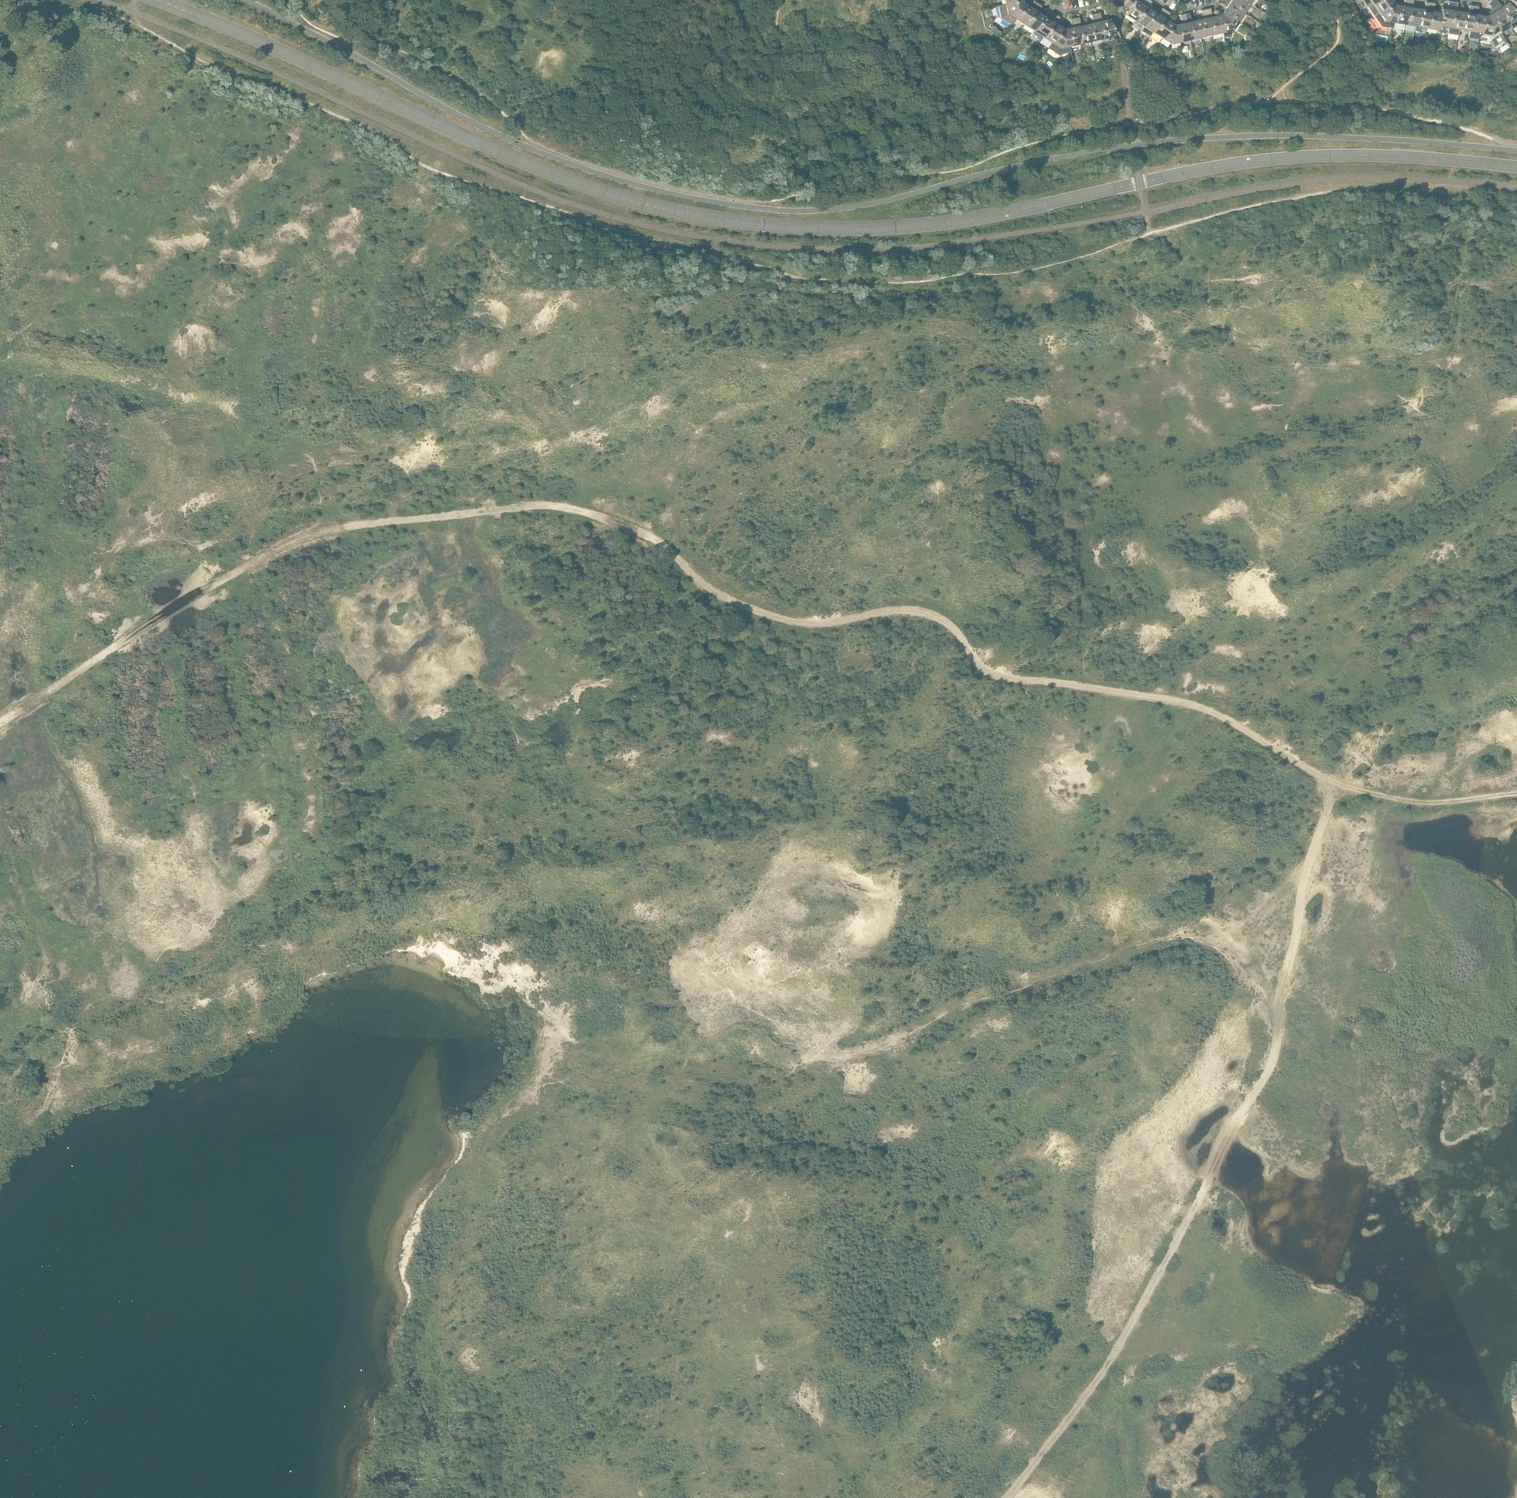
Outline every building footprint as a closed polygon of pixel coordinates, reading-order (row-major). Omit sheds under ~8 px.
[(1014,19),(1023,4),(1020,2),(1019,0),(1018,0),(1003,3),(994,6),(996,15),(1005,13),(1014,19)] [(1014,19),(1023,24),(1037,3),(1033,0),(1028,8),(1023,4),(1014,19)] [(1146,0),(1140,0),(1138,4),(1132,0),(1125,0),(1122,4),(1123,5),(1120,6),(1121,10),(1125,12),(1123,15),(1133,21),(1146,0)] [(1151,12),(1146,9),(1151,1),(1149,0),(1146,0),(1133,21),(1142,27),(1151,12)] [(1223,0),(1219,0),(1217,2),(1225,7),(1222,12),(1236,21),(1242,12),(1223,0)] [(1243,0),(1223,0),(1242,12),(1247,3),(1243,0)] [(1391,2),(1389,0),(1376,0),(1367,6),(1373,16),(1391,2)] [(1407,0),(1402,0),(1401,6),(1395,5),(1392,22),(1403,24),(1407,0)] [(1403,24),(1414,26),(1417,9),(1411,8),(1412,0),(1407,0),(1403,24)] [(1491,1),(1506,23),(1515,16),(1505,2),(1500,6),(1495,0),(1493,0),(1491,1)] [(1514,10),(1516,8),(1516,0),(1507,0),(1514,10)] [(1414,26),(1424,28),(1429,2),(1424,1),(1423,10),(1417,9),(1414,26)] [(1439,9),(1438,13),(1436,26),(1447,27),(1451,1),(1447,1),(1445,10),(1439,9)] [(1457,35),(1458,29),(1457,29),(1460,12),(1454,11),(1456,2),(1451,1),(1447,27),(1445,33),(1457,35)] [(1508,27),(1506,23),(1491,1),(1487,4),(1492,11),(1487,15),(1497,29),(1500,33),(1508,27)] [(1392,5),(1391,2),(1373,16),(1380,25),(1391,27),(1392,22),(1395,5),(1392,5)] [(1438,13),(1432,12),(1434,3),(1429,2),(1424,28),(1436,30),(1436,26),(1438,13)] [(1023,24),(1032,30),(1041,16),(1036,13),(1041,5),(1037,3),(1023,24)] [(1458,29),(1468,31),(1473,5),(1468,5),(1466,13),(1460,12),(1457,29),(1458,29)] [(1478,39),(1479,33),(1482,16),(1476,15),(1477,6),(1473,5),(1468,31),(1466,37),(1478,39)] [(1151,32),(1165,10),(1161,7),(1156,15),(1151,12),(1142,27),(1139,31),(1148,37),(1151,32)] [(1220,32),(1217,15),(1211,17),(1209,8),(1204,9),(1210,34),(1220,32)] [(1210,34),(1204,9),(1200,10),(1202,19),(1196,20),(1200,36),(1210,34)] [(1160,38),(1169,23),(1164,20),(1169,13),(1165,10),(1151,32),(1160,38)] [(1095,12),(1100,38),(1101,41),(1112,39),(1107,19),(1101,20),(1099,11),(1095,12)] [(1032,30),(1041,36),(1055,14),(1051,12),(1046,19),(1041,16),(1032,30)] [(1090,40),(1100,38),(1095,12),(1090,14),(1092,22),(1086,24),(1090,40)] [(1200,36),(1196,20),(1190,21),(1188,12),(1183,13),(1189,39),(1200,36)] [(1236,21),(1222,12),(1220,15),(1217,15),(1220,32),(1222,38),(1227,36),(1229,36),(1230,34),(1230,33),(1230,31),(1230,29),(1236,21)] [(1189,39),(1183,13),(1179,15),(1181,23),(1174,24),(1178,41),(1189,39)] [(1055,14),(1041,36),(1051,42),(1059,28),(1054,24),(1059,17),(1055,14)] [(1485,17),(1482,16),(1479,33),(1489,35),(1497,29),(1487,15),(1485,17)] [(1079,43),(1090,40),(1086,24),(1080,25),(1078,16),(1073,17),(1079,43)] [(1069,45),(1079,43),(1073,17),(1069,18),(1070,27),(1065,28),(1069,45)] [(1178,41),(1174,24),(1172,25),(1169,23),(1160,38),(1169,44),(1178,41)] [(1059,47),(1069,45),(1065,28),(1062,29),(1059,28),(1051,42),(1059,47)] [(59,244),(52,241),(49,247),(56,250),(59,244)] [(560,393),(557,395),(562,401),(565,398),(561,394),(577,381),(581,386),(592,377),(589,374),(579,382),(577,380),(560,393)] [(484,386),(481,390),(491,395),(494,391),(484,386)]
